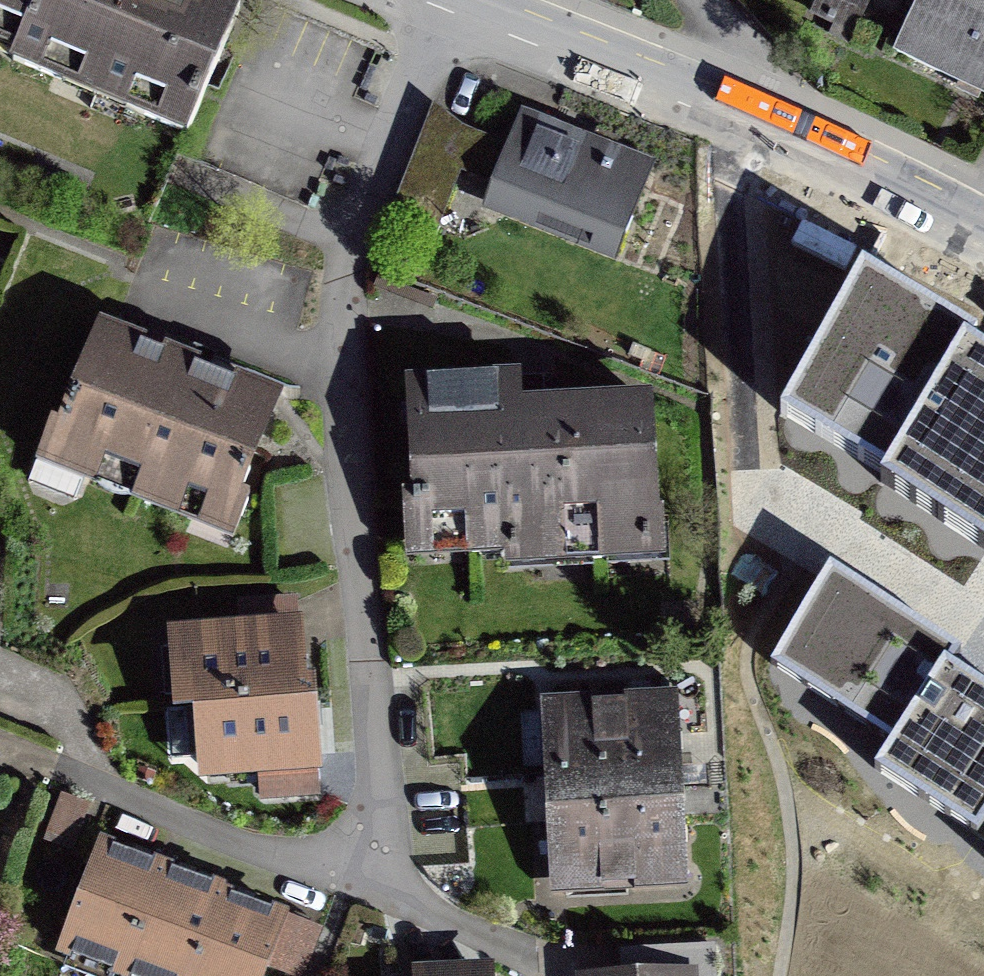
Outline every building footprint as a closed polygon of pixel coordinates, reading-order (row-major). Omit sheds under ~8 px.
[(13,66),(40,0),(0,0),(0,60),(13,66)] [(181,147),(238,12),(210,0),(40,0),(13,66),(8,75),(181,147)] [(867,16),(837,0),(826,0),(814,23),(853,43),(867,16)] [(983,109),(983,11),(960,0),(925,0),(893,66),(983,109)] [(395,204),(453,222),(487,113),(430,95),(395,204)] [(653,178),(522,126),(485,219),(616,271),(653,178)] [(863,269),(781,414),(885,475),(880,482),(983,549),(983,355),(973,348),(978,339),(863,269)] [(223,543),(278,402),(98,332),(43,473),(223,543)] [(517,385),(404,391),(414,571),(503,566),(504,579),(657,571),(648,407),(518,414),(517,385)] [(892,743),(882,755),(875,770),(977,837),(983,826),(983,689),(951,667),(961,652),(894,608),(830,567),(771,665),(892,743)] [(188,706),(309,697),(303,625),(160,635),(165,707),(188,706)] [(309,697),(188,706),(194,790),(259,786),(261,807),(316,803),(309,697)] [(556,795),(558,853),(559,884),(679,879),(672,701),(552,706),(553,721),(556,795)] [(132,857),(96,843),(56,951),(122,975),(264,975),(287,915),(255,903),(191,879),(132,857)]
